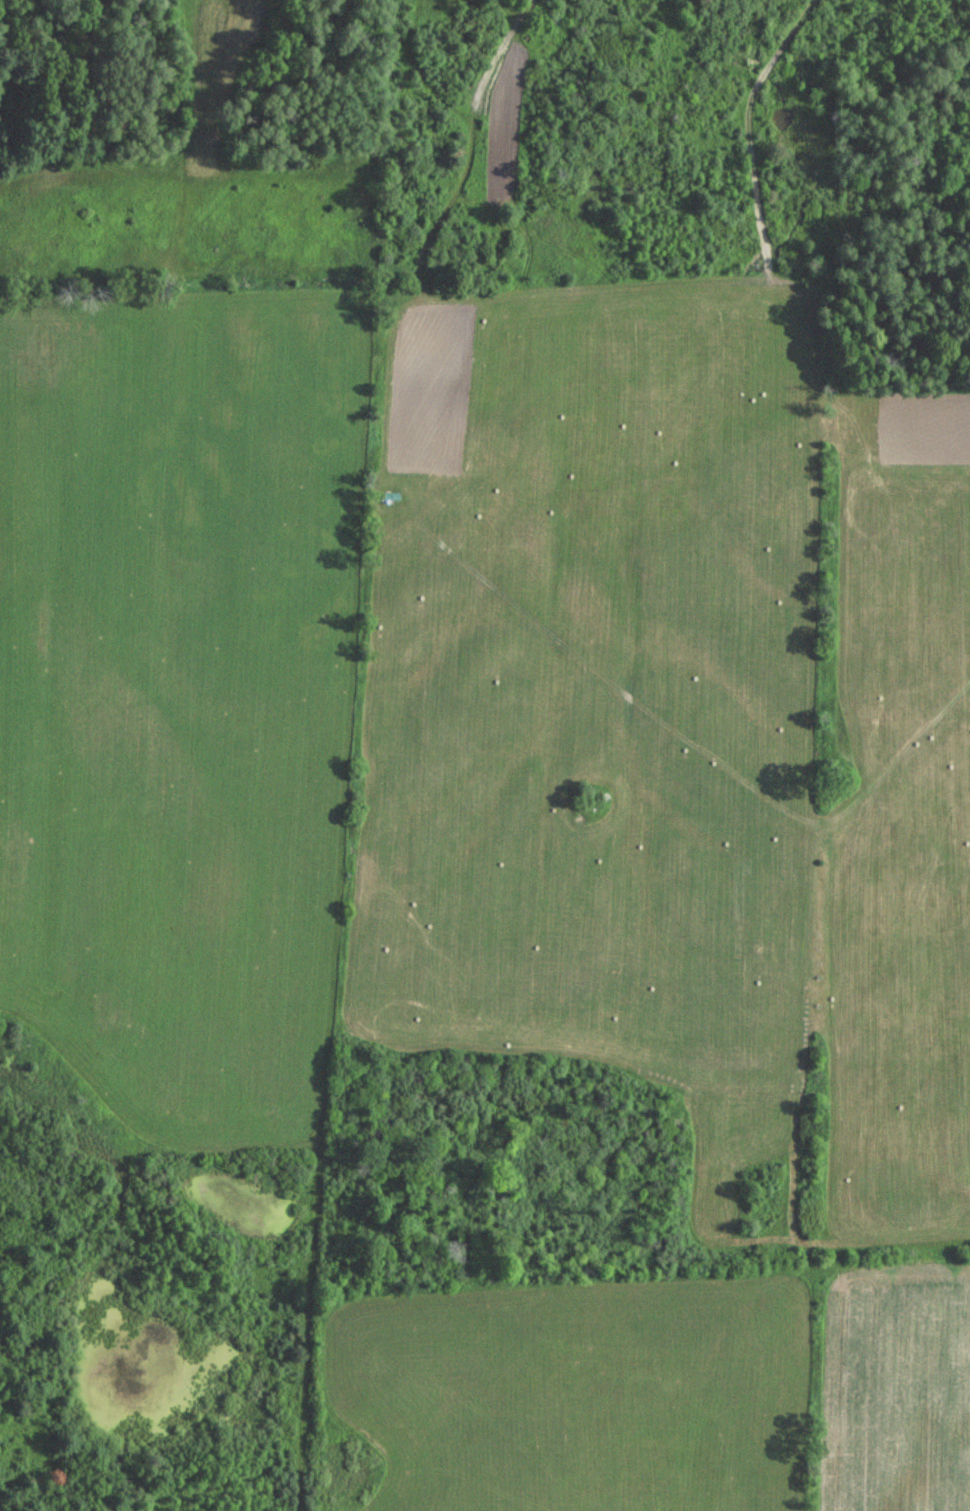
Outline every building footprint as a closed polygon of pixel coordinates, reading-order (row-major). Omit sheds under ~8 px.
[(812,837),(822,843),(825,838),(815,831),(812,837)]
